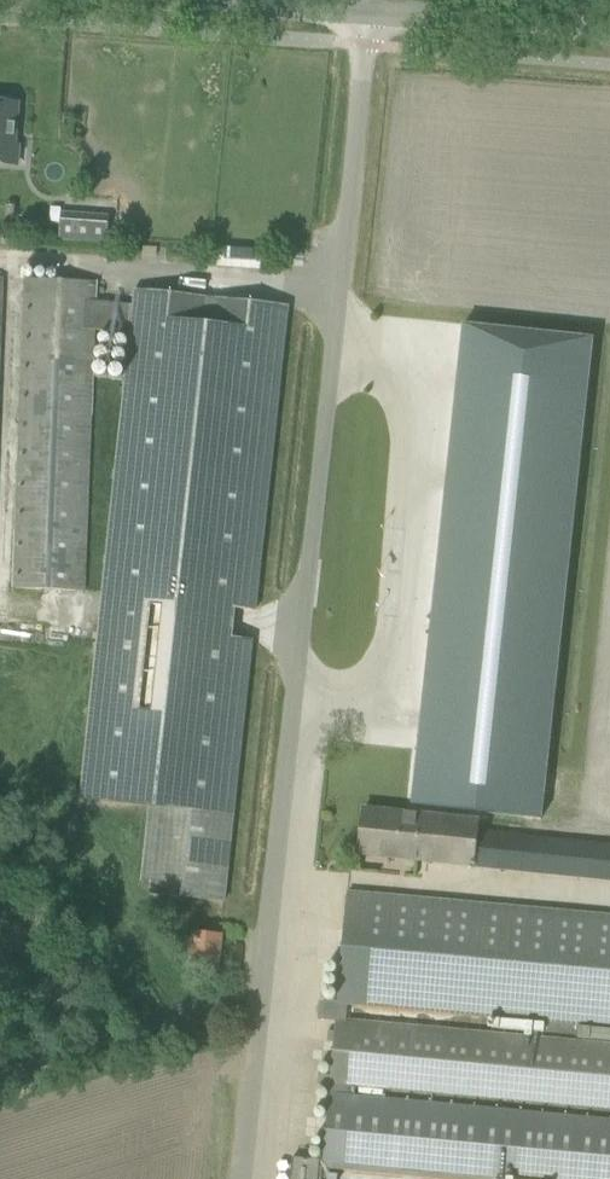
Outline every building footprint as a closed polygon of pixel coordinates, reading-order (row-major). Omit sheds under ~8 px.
[(18,164),(23,103),(14,102),(14,98),(0,97),(0,163),(18,164)] [(60,239),(108,243),(110,216),(62,212),(60,239)] [(143,246),(143,255),(156,255),(157,247),(143,246)] [(15,587),(84,590),(95,330),(96,301),(97,281),(27,278),(15,587)] [(134,305),(96,301),(95,330),(131,334),(103,594),(81,798),(140,804),(150,806),(143,881),(152,882),(150,893),(225,901),(253,639),(182,631),(185,602),(256,610),(289,305),(136,288),(134,305)] [(464,324),(412,803),(541,818),(594,338),(466,324),(464,324)] [(419,617),(420,608),(411,607),(411,616),(419,617)] [(479,819),(389,810),(365,807),(360,853),(475,865),(479,819)] [(609,881),(609,843),(485,830),(481,868),(609,881)] [(346,893),(337,1000),(322,999),(321,1018),(336,1019),(349,1020),(351,1002),(609,1025),(609,917),(346,893)] [(191,965),(219,968),(222,934),(194,931),(193,937),(189,936),(188,943),(193,943),(191,965)] [(340,1172),(340,1169),(451,1178),(609,1178),(609,1119),(355,1096),(356,1086),(609,1109),(609,1044),(349,1020),(336,1019),(323,1162),(305,1160),(303,1178),(342,1178),(343,1172),(340,1172)]
